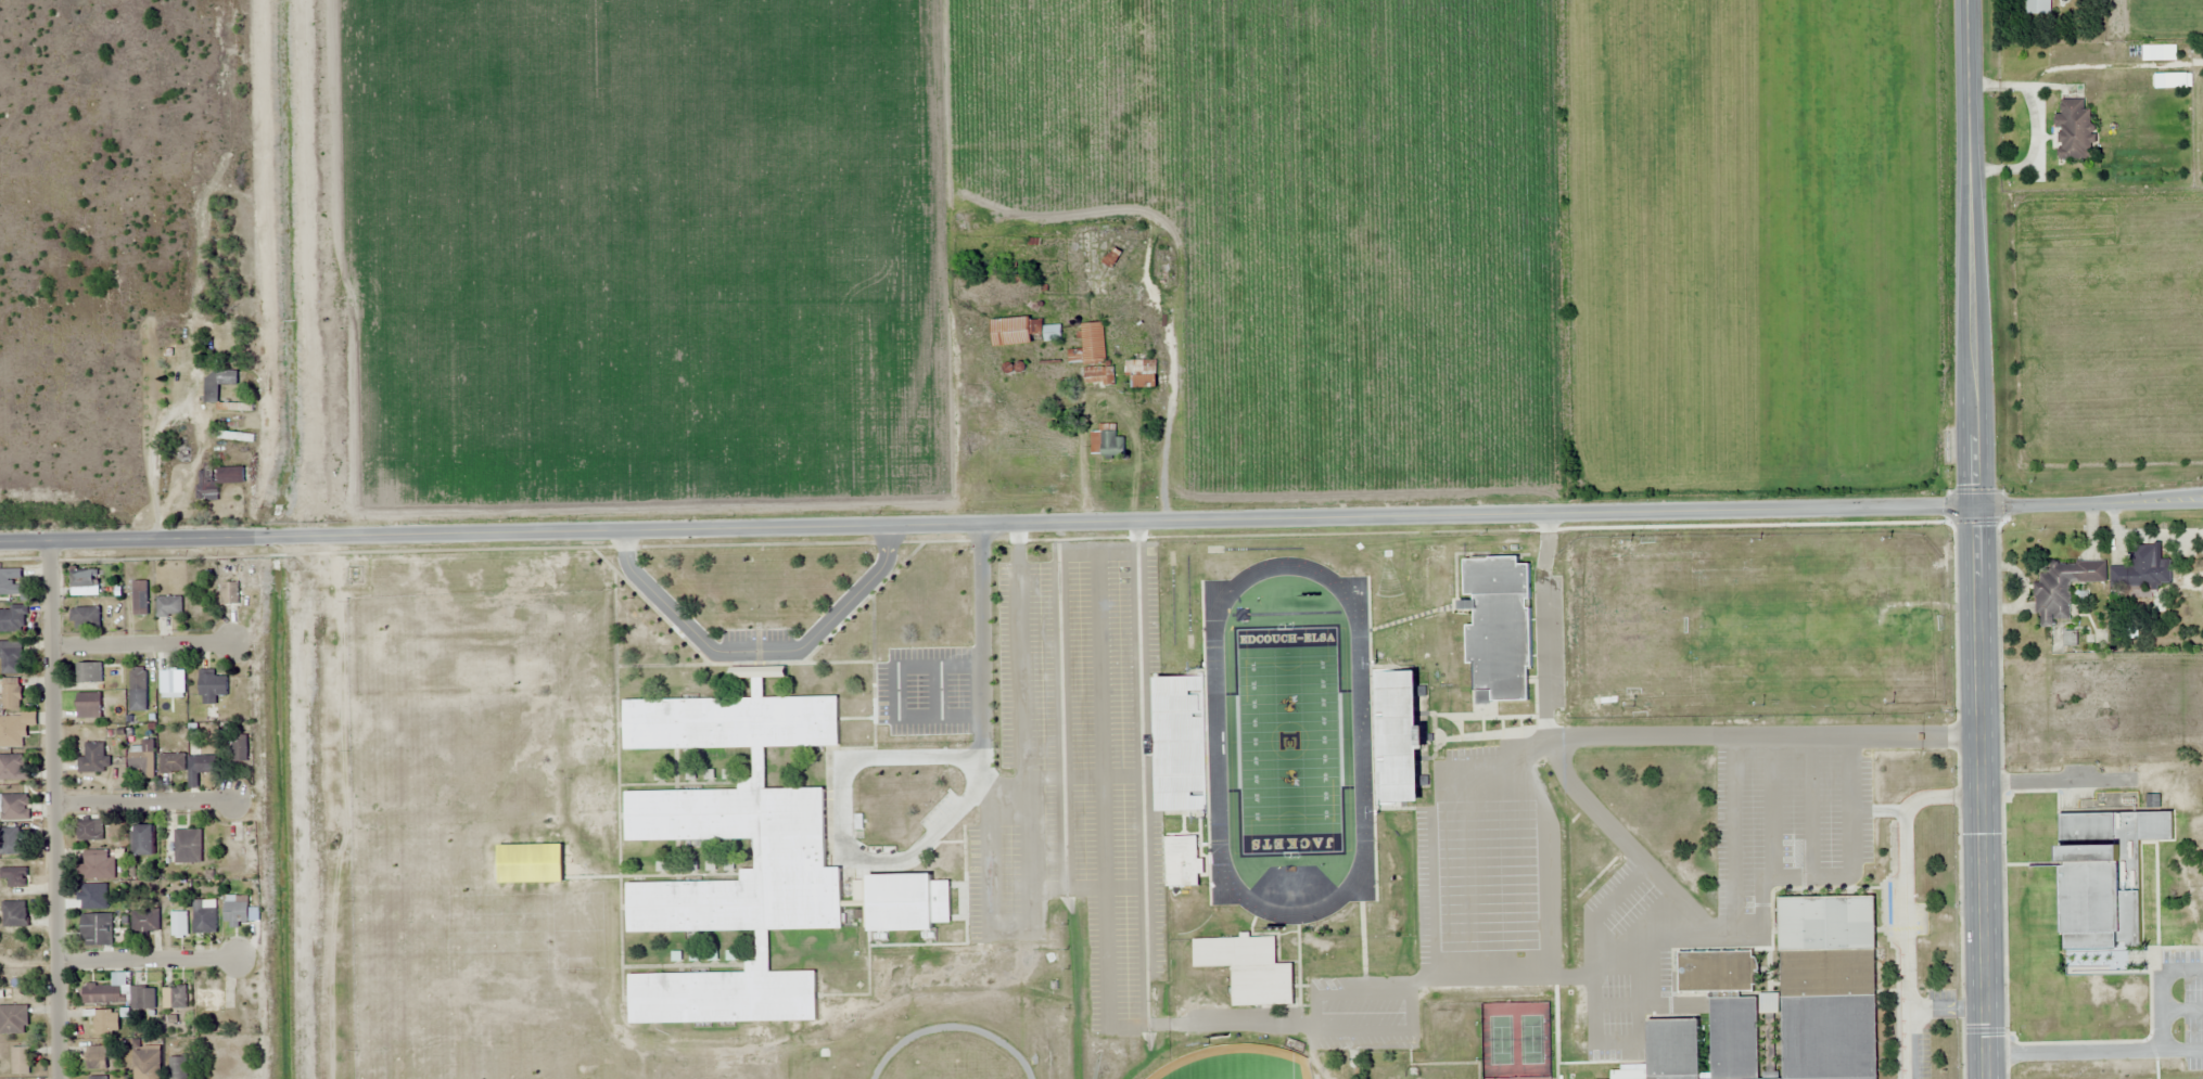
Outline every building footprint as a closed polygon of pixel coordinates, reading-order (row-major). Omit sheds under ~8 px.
[(2051,0),(2026,0),(2026,14),(2051,14),(2051,0)] [(2090,100),(2060,100),(2060,114),(2057,114),(2058,159),(2091,158),(2090,100)] [(1102,261),(1113,268),(1123,254),(1113,246),(1102,261)] [(1061,341),(1060,324),(1043,325),(1042,316),(992,320),(993,346),(1061,341)] [(1104,322),(1081,323),(1082,350),(1067,350),(1068,365),(1084,365),(1085,385),(1114,385),(1114,366),(1105,367),(1104,322)] [(252,404),(218,403),(218,384),(238,385),(238,371),(206,370),(205,410),(252,412),(252,404)] [(1116,424),(1099,424),(1099,432),(1091,432),(1091,456),(1124,456),(1124,437),(1116,437),(1116,424)] [(218,501),(218,483),(243,483),(243,467),(216,466),(216,464),(198,464),(198,500),(218,501)] [(2148,561),(2148,553),(2128,553),(2128,586),(2170,586),(2170,561),(2148,561)] [(1530,701),(1528,563),(1520,564),(1520,557),(1465,557),(1465,599),(1460,599),(1460,610),(1473,610),(1474,625),(1467,625),(1467,662),(1475,662),(1475,702),(1530,701)] [(2106,582),(2106,561),(2037,562),(2038,627),(2054,626),(2054,619),(2070,619),(2070,582),(2106,582)] [(21,568),(0,568),(0,595),(21,595),(21,568)] [(70,570),(70,587),(94,587),(94,570),(70,570)] [(221,582),(221,603),(238,603),(238,582),(221,582)] [(147,590),(133,590),(133,614),(147,614),(147,590)] [(182,596),(157,596),(157,616),(182,616),(182,596)] [(25,632),(25,607),(0,607),(0,632),(25,632)] [(99,608),(71,608),(71,627),(99,627),(99,608)] [(1,658),(1,673),(21,673),(21,641),(0,641),(0,658),(1,658)] [(101,663),(77,663),(77,684),(101,684),(101,663)] [(834,929),(831,696),(764,697),(764,677),(786,677),(785,663),(721,664),(753,687),(753,698),(624,700),(624,749),(753,748),(753,777),(740,777),(740,790),(625,791),(626,841),(755,839),(755,868),(741,869),(742,881),(627,883),(628,932),(757,930),(757,953),(743,973),(629,974),(629,1023),(816,1021),(815,972),(769,972),(769,930),(834,929)] [(130,711),(147,711),(147,668),(130,668),(130,711)] [(160,692),(185,692),(185,670),(160,670),(160,692)] [(227,677),(215,677),(215,670),(202,670),(202,722),(229,722),(229,707),(216,707),(216,695),(227,695),(227,677)] [(1423,803),(1420,671),(1372,672),(1375,804),(1423,803)] [(1157,677),(1160,810),(1204,809),(1201,676),(1157,677)] [(2,709),(21,709),(21,678),(2,678),(2,709)] [(77,718),(101,718),(101,692),(77,692),(77,718)] [(22,748),(22,716),(0,716),(0,748),(22,748)] [(232,735),(232,761),(248,761),(248,735),(232,735)] [(154,740),(142,740),(142,751),(129,751),(129,773),(154,773),(154,740)] [(78,757),(78,772),(105,772),(105,743),(85,743),(85,757),(78,757)] [(0,754),(0,780),(31,780),(31,769),(24,769),(24,754),(0,754)] [(186,754),(161,754),(161,773),(186,773),(186,754)] [(216,756),(195,756),(195,773),(216,773),(216,756)] [(29,819),(29,794),(0,794),(0,812),(1,812),(1,819),(29,819)] [(2060,814),(2064,951),(2158,948),(2157,912),(2143,913),(2141,843),(2174,842),(2173,810),(2060,814)] [(101,840),(101,820),(77,820),(77,840),(101,840)] [(133,825),(133,855),(154,855),(154,825),(133,825)] [(23,828),(0,828),(0,854),(23,854),(23,828)] [(175,864),(202,864),(202,830),(175,830),(175,864)] [(562,844),(498,844),(498,882),(562,882),(562,844)] [(107,879),(107,851),(84,851),(84,864),(78,864),(78,879),(107,879)] [(27,867),(0,867),(0,880),(8,880),(8,888),(27,888),(27,867)] [(932,874),(867,874),(867,880),(852,880),(852,906),(869,906),(869,930),(934,930),(934,923),(950,923),(950,881),(932,881),(932,874)] [(1873,896),(1778,897),(1778,950),(1780,950),(1782,1077),(1779,1077),(1779,1069),(1762,1070),(1762,1078),(1758,1078),(1757,995),(1740,995),(1740,991),(1754,990),(1754,985),(1756,985),(1756,955),(1753,955),(1753,949),(1679,950),(1680,993),(1707,992),(1707,998),(1709,998),(1710,1070),(1699,1070),(1698,1017),(1647,1018),(1648,1064),(1620,1064),(1620,1069),(1610,1069),(1610,1078),(1876,1078),(1873,896)] [(27,927),(27,901),(2,901),(2,927),(27,927)] [(217,901),(193,901),(193,933),(217,933),(217,901)] [(224,925),(249,925),(249,901),(224,901),(224,925)] [(159,912),(132,912),(132,932),(159,932),(159,912)] [(187,912),(171,912),(171,935),(187,935),(187,912)] [(82,946),(112,946),(112,914),(82,914),(82,946)] [(1275,938),(1193,939),(1194,968),(1232,967),(1232,1006),(1293,1005),(1293,965),(1275,965),(1275,938)] [(111,973),(111,985),(82,985),(82,1004),(123,1004),(123,973),(111,973)] [(131,1010),(155,1010),(155,987),(131,987),(131,1010)] [(187,1008),(187,987),(163,987),(163,1008),(187,1008)] [(28,1034),(28,1006),(0,1006),(0,1034),(28,1034)] [(93,1032),(118,1032),(118,1010),(93,1010),(93,1032)] [(86,1069),(106,1069),(106,1046),(86,1046),(86,1069)] [(29,1047),(12,1047),(12,1075),(29,1075),(29,1047)] [(161,1050),(134,1050),(134,1078),(161,1078),(161,1050)] [(169,1078),(187,1078),(187,1057),(169,1057),(169,1078)]
